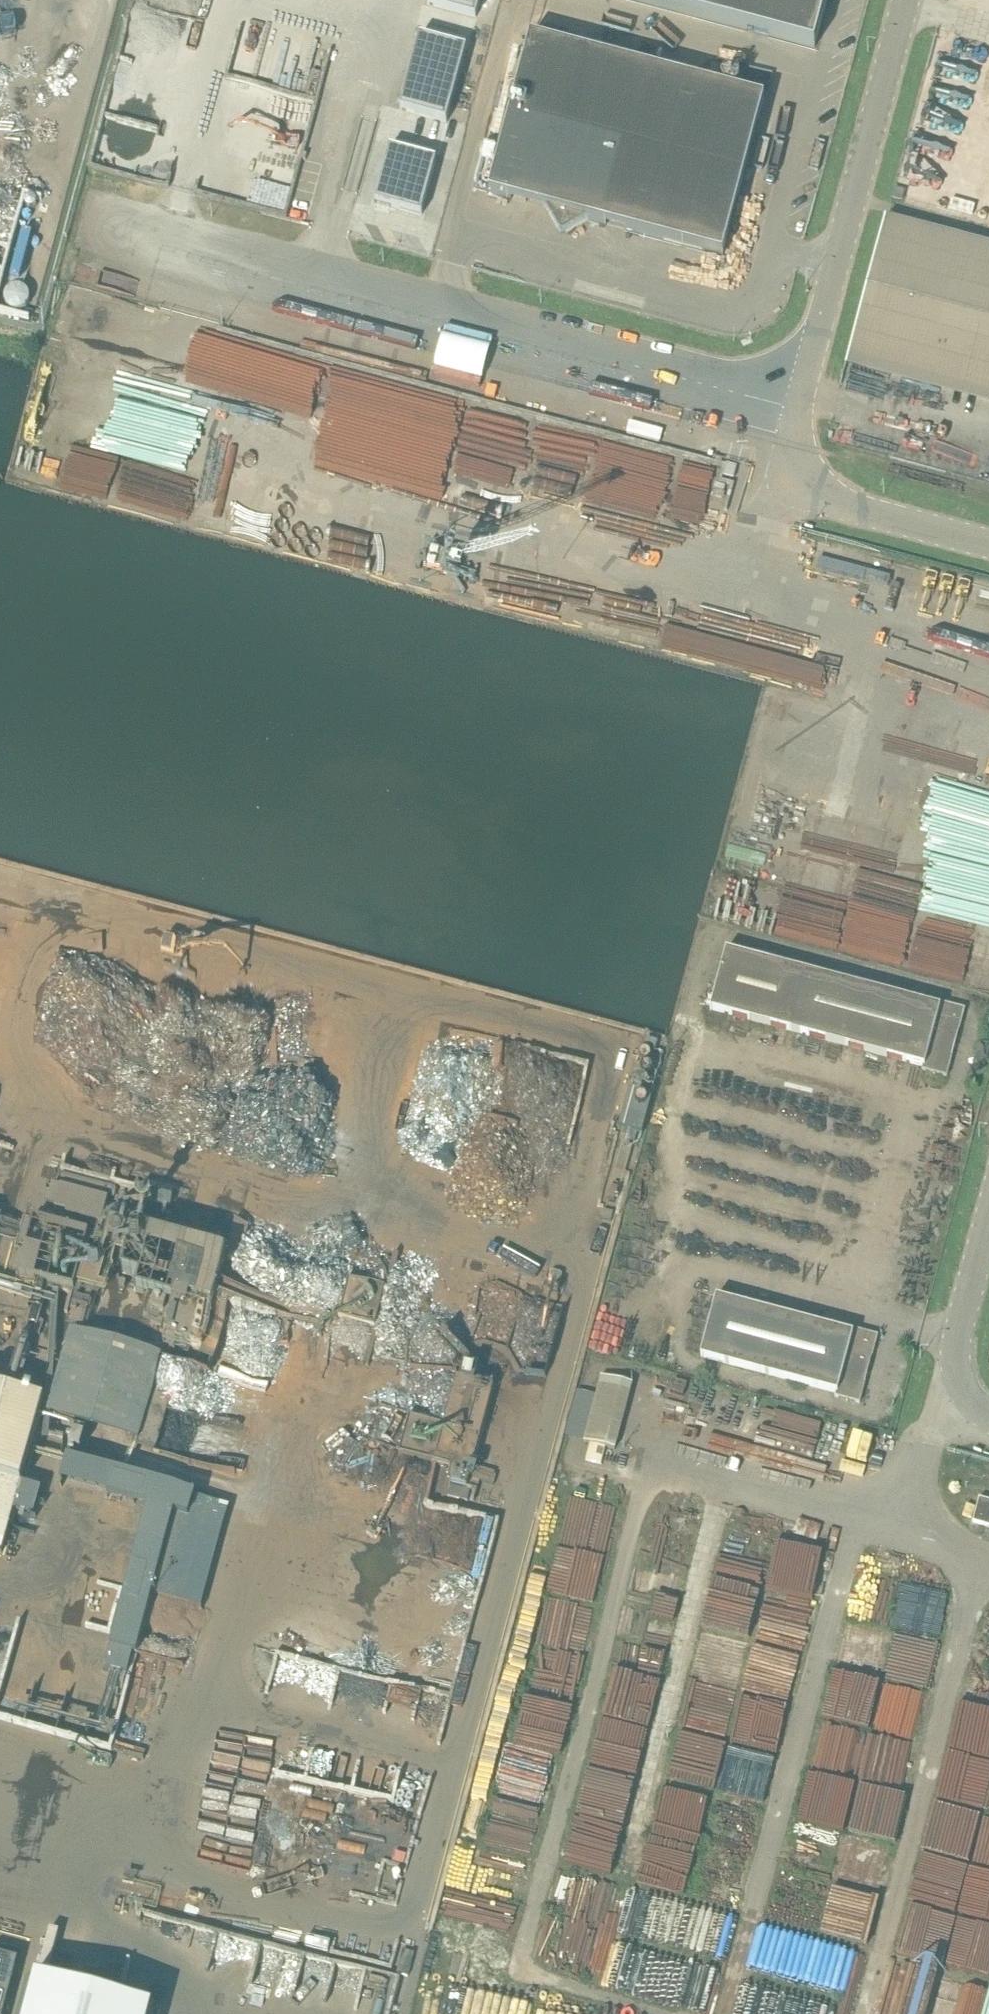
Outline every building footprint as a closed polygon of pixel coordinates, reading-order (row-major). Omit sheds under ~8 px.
[(142,24),(207,39),(217,0),(147,0),(142,24)] [(343,33),(350,0),(333,0),(327,30),(343,33)] [(476,17),(481,0),(429,0),(428,4),(476,17)] [(814,47),(827,0),(637,0),(814,47)] [(346,34),(366,40),(371,24),(351,18),(346,34)] [(420,36),(400,109),(447,122),(467,49),(420,36)] [(723,256),(765,99),(531,37),(489,194),(546,209),(562,236),(589,220),(723,256)] [(390,147),(375,202),(422,215),(437,160),(390,147)] [(902,201),(905,191),(895,188),(892,198),(902,201)] [(886,218),(849,358),(988,395),(988,246),(886,218)] [(23,232),(11,278),(20,281),(33,234),(23,232)] [(75,431),(77,419),(62,415),(59,427),(75,431)] [(93,467),(107,471),(110,460),(97,456),(93,467)] [(727,463),(723,476),(734,478),(737,466),(727,463)] [(878,603),(876,622),(903,626),(905,606),(878,603)] [(752,872),(748,917),(770,919),(769,924),(794,927),(798,876),(752,872)] [(938,1007),(803,971),(727,950),(711,1010),(923,1066),(922,1070),(928,1072),(947,1077),(955,1049),(956,1049),(956,1047),(955,1047),(957,1039),(958,1040),(959,1038),(958,1037),(965,1009),(946,1004),(939,1003),(938,1007)] [(203,1258),(206,1240),(175,1234),(172,1252),(203,1258)] [(179,1288),(166,1335),(202,1345),(214,1298),(179,1288)] [(852,1333),(717,1297),(701,1356),(836,1393),(835,1397),(860,1403),(878,1336),(853,1329),(852,1333)] [(589,1431),(632,1441),(649,1367),(622,1361),(620,1370),(605,1366),(598,1397),(597,1397),(589,1431)] [(682,1388),(697,1389),(698,1378),(683,1376),(682,1388)] [(776,1397),(773,1413),(797,1418),(801,1402),(776,1397)] [(48,1404),(29,1399),(18,1439),(18,1441),(36,1445),(48,1404)] [(443,1426),(434,1463),(456,1469),(466,1432),(443,1426)] [(869,1451),(874,1431),(850,1426),(845,1445),(869,1451)] [(973,1522),(988,1526),(988,1501),(979,1498),(973,1522)] [(74,1627),(5,1605),(0,1622),(0,1626),(29,1635),(21,1660),(53,1670),(51,1674),(74,1681),(83,1652),(67,1647),(74,1627)] [(13,1981),(19,1960),(0,1955),(0,2013),(4,2013),(13,1981)] [(153,2008),(37,1978),(31,2001),(28,2013),(152,2013),(153,2008)]
